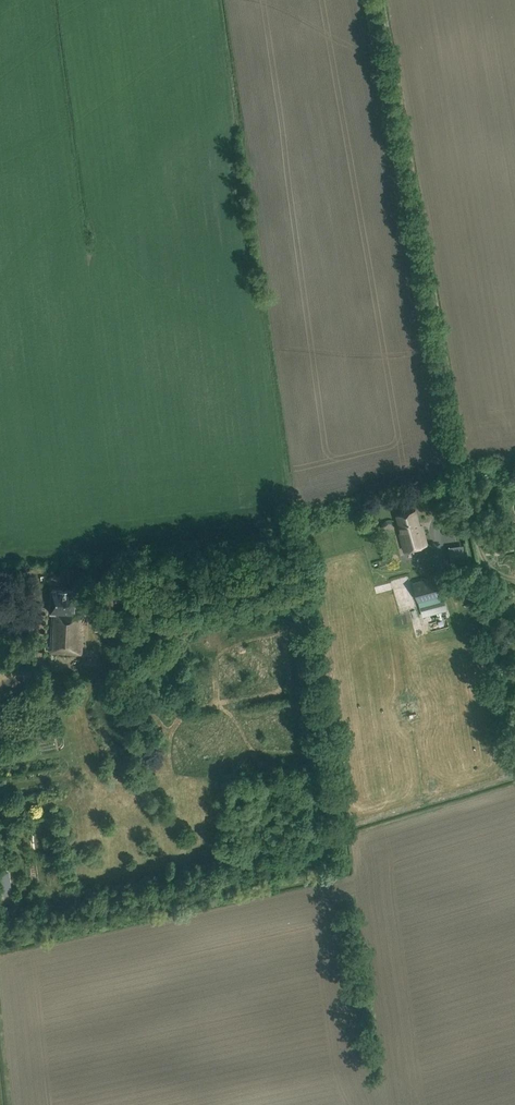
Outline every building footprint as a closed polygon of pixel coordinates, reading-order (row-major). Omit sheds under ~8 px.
[(420,527),(415,510),(397,515),(402,535),(400,535),(404,551),(427,545),(422,527),(420,527)] [(466,576),(465,565),(456,566),(458,577),(466,576)] [(443,594),(438,575),(412,583),(418,602),(419,601),(422,612),(427,611),(424,600),(443,594)] [(76,591),(52,590),(51,613),(53,613),(51,652),(82,654),(84,615),(75,614),(76,591)]
